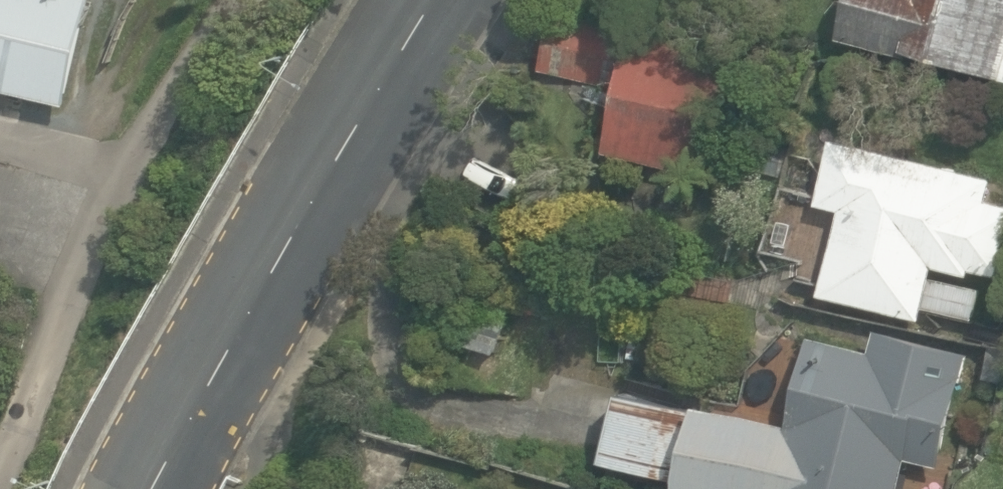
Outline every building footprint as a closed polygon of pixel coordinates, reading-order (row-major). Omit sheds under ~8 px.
[(69,103),(92,0),(0,0),(0,86),(69,103)] [(1002,76),(1002,0),(850,0),(839,35),(902,53),(904,45),(1002,76)] [(542,67),(616,89),(632,34),(558,13),(542,67)] [(712,47),(644,25),(605,147),(658,163),(656,168),(675,174),(677,168),(700,175),(732,76),(705,68),(712,47)] [(923,318),(936,264),(971,273),(973,267),(1002,275),(1002,201),(990,197),(996,175),(834,133),(816,201),(841,207),(820,292),(923,318)] [(980,289),(934,278),(927,305),(974,316),(980,289)] [(700,398),(697,406),(622,388),(602,455),(681,476),(678,483),(701,488),(900,488),(909,454),(939,463),(972,350),(878,326),(872,348),(811,332),(789,420),(700,398)] [(992,346),(984,377),(1002,382),(1002,381),(1002,349),(992,346)]
